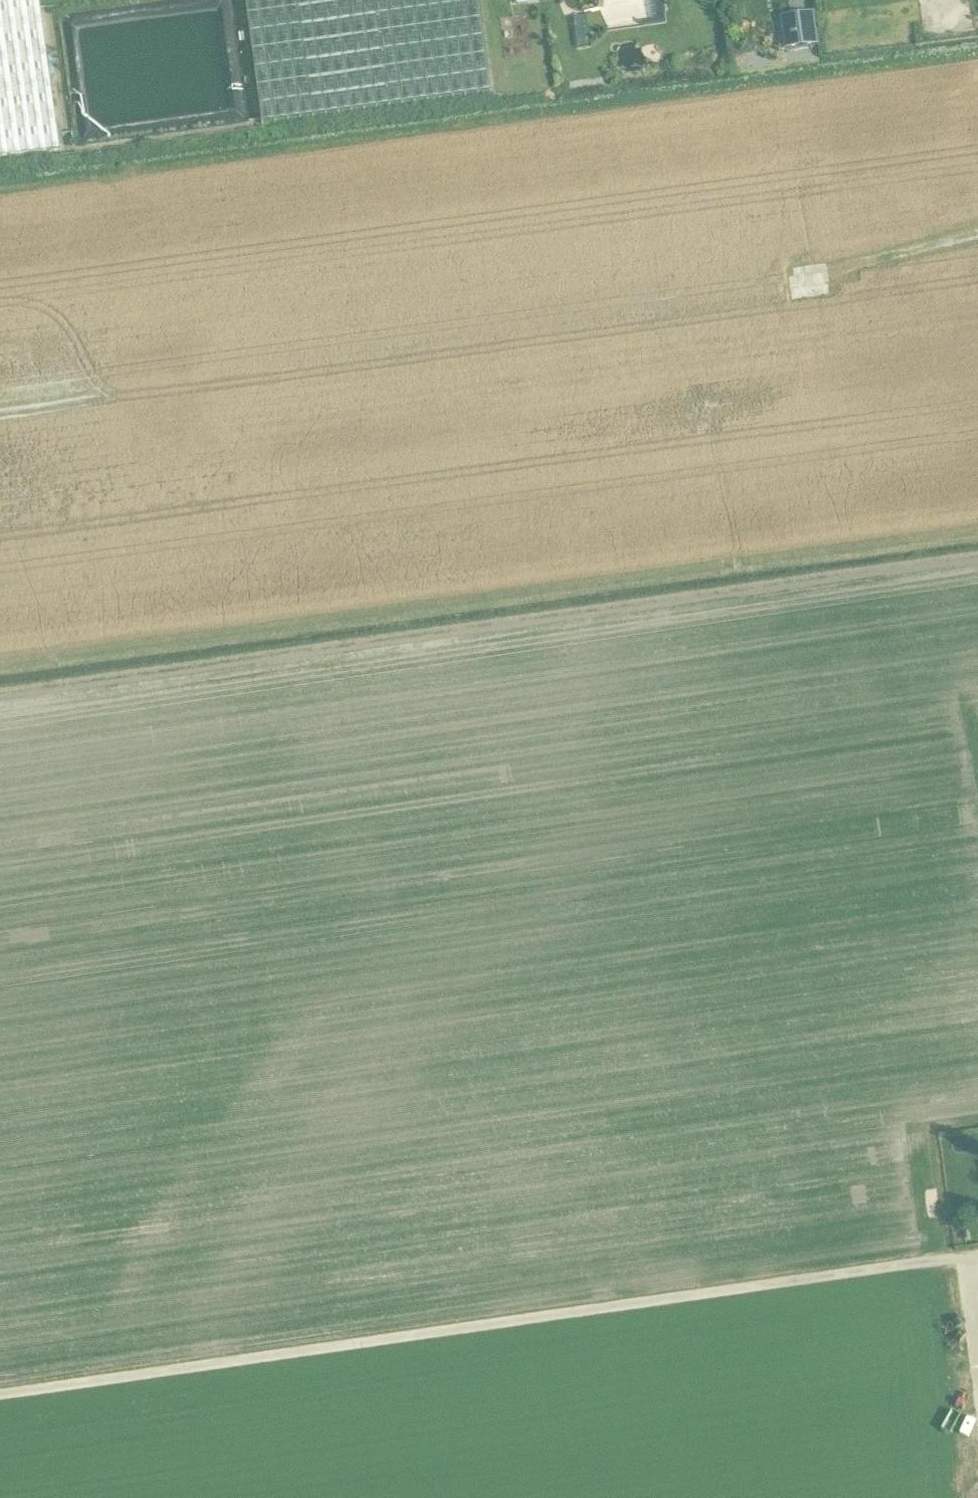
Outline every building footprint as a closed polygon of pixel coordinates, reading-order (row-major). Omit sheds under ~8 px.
[(60,153),(39,0),(0,0),(0,161),(60,153)] [(492,93),(479,0),(245,0),(262,125),(492,93)] [(800,31),(785,33),(787,49),(818,45),(814,14),(798,16),(800,31)] [(600,15),(585,17),(585,18),(587,34),(602,32),(600,15)]
